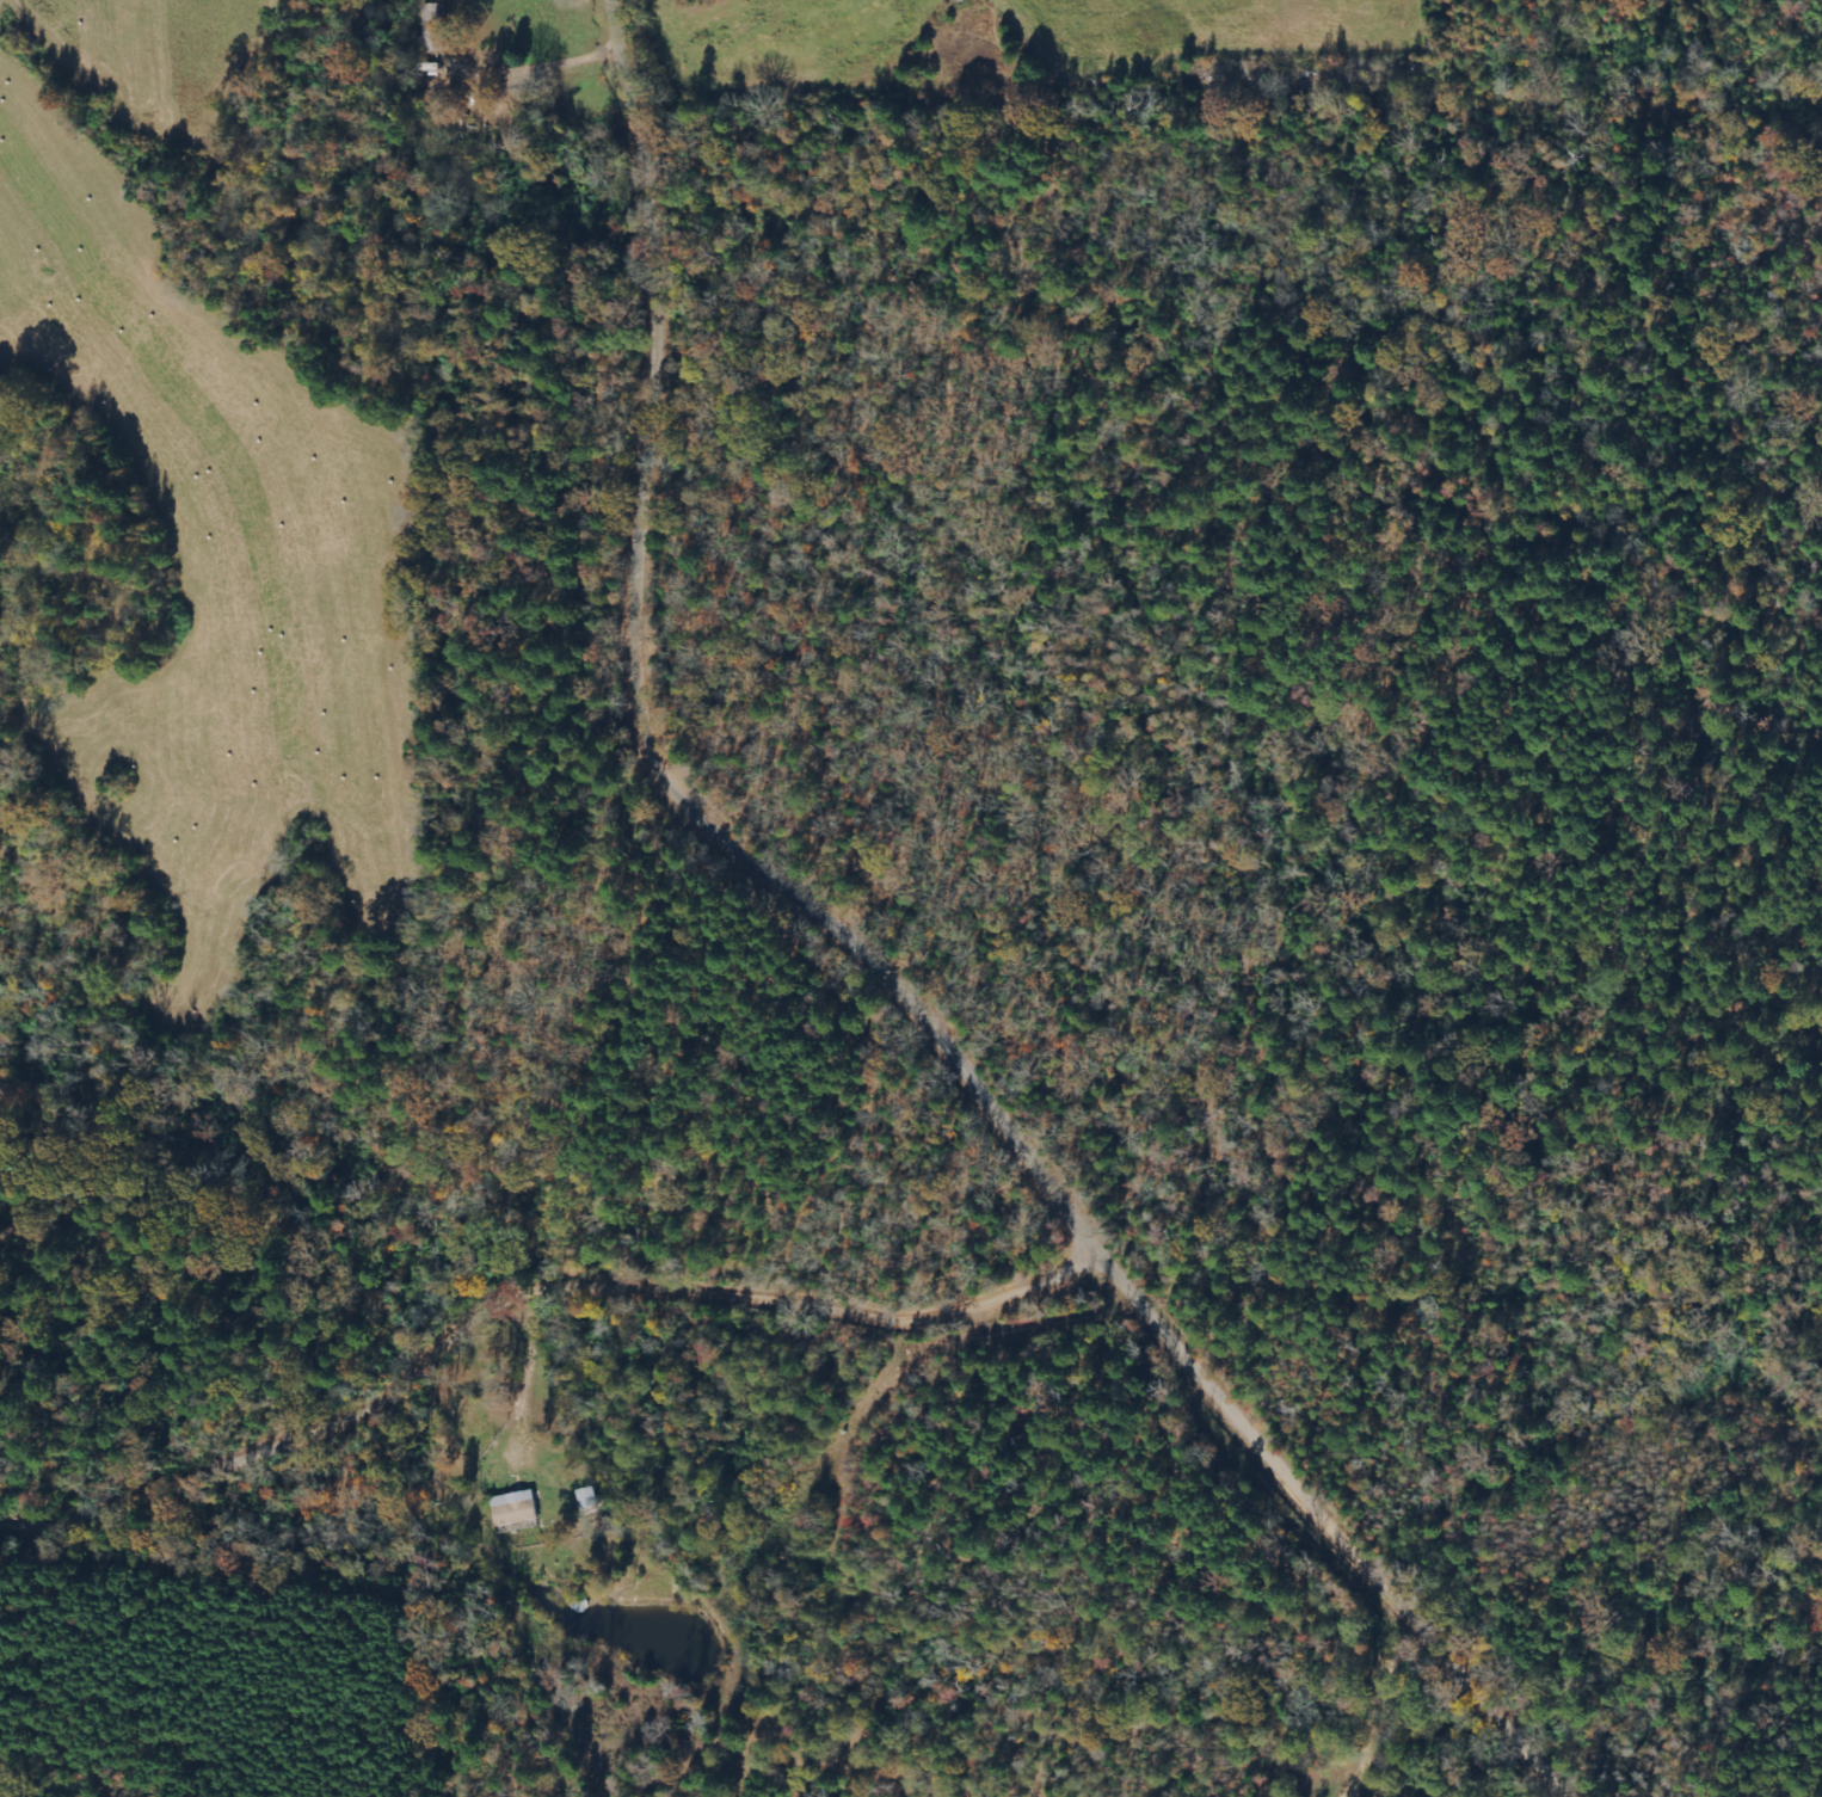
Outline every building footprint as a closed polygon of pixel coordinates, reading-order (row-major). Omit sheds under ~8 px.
[(447,3),(426,4),(427,51),(449,50),(447,3)] [(600,1508),(598,1488),(580,1491),(583,1511),(600,1508)] [(492,1499),(498,1528),(540,1520),(535,1490),(492,1499)]
